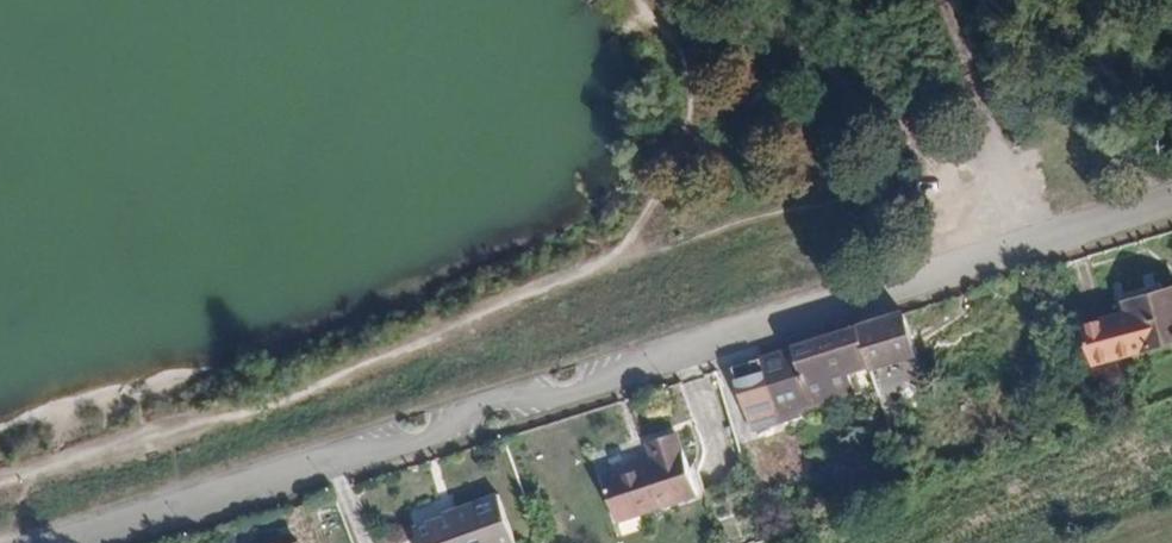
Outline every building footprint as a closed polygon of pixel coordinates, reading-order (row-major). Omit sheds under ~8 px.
[(1123,301),(1129,324),(1124,326),(1133,351),(1171,339),(1171,287),(1123,301)] [(866,357),(870,368),(916,354),(902,314),(858,327),(866,357)] [(838,334),(847,361),(866,357),(858,327),(838,334)] [(838,334),(793,348),(794,352),(763,361),(779,414),(856,389),(847,361),(838,334)] [(671,432),(645,441),(652,460),(599,479),(615,523),(697,493),(683,450),(678,451),(671,432)] [(417,542),(499,542),(512,539),(498,497),(453,512),(453,516),(412,529),(417,542)]
